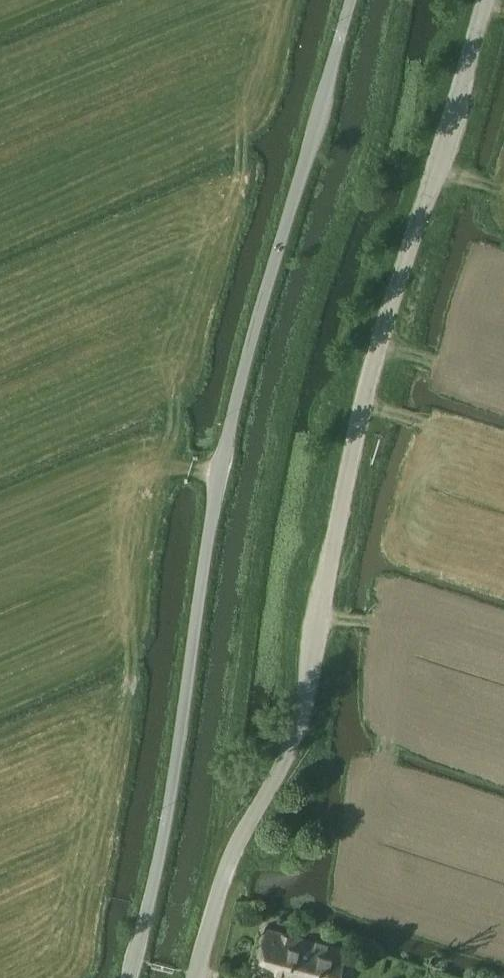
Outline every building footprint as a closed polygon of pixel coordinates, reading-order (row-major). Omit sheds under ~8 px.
[(348,950),(266,928),(254,973),(271,977),(341,977),(348,950)]
